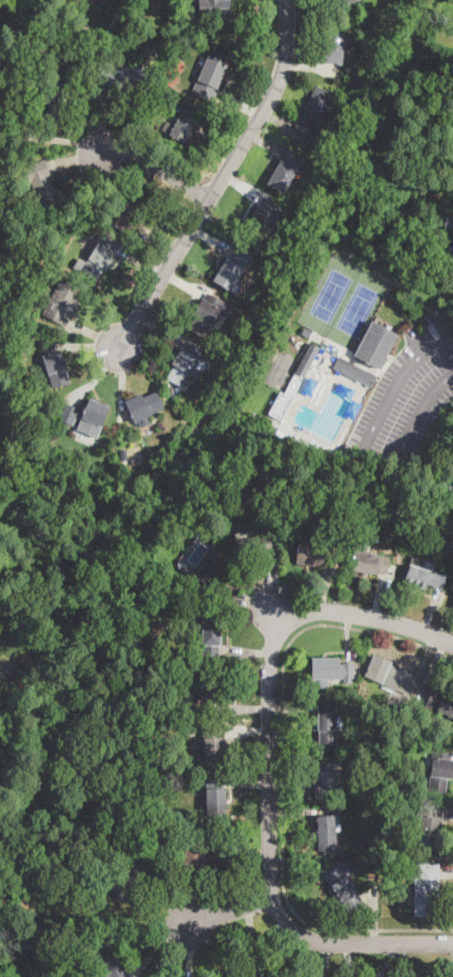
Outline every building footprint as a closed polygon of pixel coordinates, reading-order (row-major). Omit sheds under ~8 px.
[(199,16),(199,0),(231,0),(231,17),(199,16)] [(327,7),(328,0),(348,0),(348,9),(327,7)] [(48,22),(48,32),(39,31),(39,22),(48,22)] [(90,27),(90,35),(81,35),(82,26),(90,27)] [(120,35),(109,36),(109,28),(120,28),(120,35)] [(342,61),(342,64),(323,63),(325,29),(345,30),(342,61)] [(192,45),(189,50),(184,47),(187,42),(192,45)] [(214,97),(213,101),(193,93),(207,56),(227,64),(214,97)] [(149,68),(148,94),(130,93),(130,88),(98,87),(99,64),(114,64),(114,66),(149,68)] [(176,76),(171,83),(165,79),(169,72),(176,76)] [(320,123),(309,145),(292,136),(308,103),(316,86),(334,95),(320,123)] [(196,122),(190,132),(184,143),(162,131),(167,122),(174,125),(185,106),(200,115),(196,122)] [(293,176),(283,194),(267,184),(288,148),(304,158),(293,176)] [(50,182),(52,185),(53,188),(55,187),(57,192),(61,190),(67,207),(45,216),(32,183),(30,183),(24,169),(45,161),(50,175),(48,176),(50,182)] [(155,195),(147,208),(144,206),(138,221),(143,223),(135,236),(115,222),(138,185),(155,195)] [(268,193),(266,197),(257,193),(259,188),(268,193)] [(283,221),(275,236),(268,231),(259,247),(241,237),(263,198),(285,210),(280,219),(283,221)] [(445,215),(452,215),(452,243),(452,229),(445,229),(445,215)] [(115,253),(96,281),(80,270),(103,236),(119,247),(115,253)] [(240,288),(236,294),(213,280),(220,267),(234,246),(252,257),(236,283),(241,286),(240,288)] [(69,321),(66,327),(43,315),(62,280),(83,291),(76,303),(78,304),(69,321)] [(231,306),(225,317),(220,314),(209,333),(206,331),(202,337),(187,328),(194,316),(192,315),(207,292),(231,306)] [(251,319),(248,327),(240,324),(243,316),(251,319)] [(380,369),(380,370),(354,356),(372,321),(398,335),(380,369)] [(312,333),(309,338),(301,334),(304,328),(313,331),(312,333)] [(207,354),(201,364),(198,362),(182,388),(167,379),(175,366),(172,364),(186,341),(207,354)] [(313,360),(281,420),(267,413),(280,390),(284,392),(295,372),(310,343),(319,348),(313,360)] [(65,365),(70,383),(53,389),(47,371),(41,373),(37,362),(39,362),(39,359),(43,358),(42,356),(60,350),(65,365)] [(378,377),(373,388),(333,369),(339,356),(379,376),(378,377)] [(157,391),(163,406),(164,408),(149,416),(152,422),(140,428),(137,421),(134,422),(126,403),(125,401),(141,394),(142,397),(157,391)] [(109,407),(96,437),(78,429),(82,419),(77,417),(73,426),(59,420),(66,404),(85,411),(90,399),(109,407)] [(288,425),(299,431),(296,437),(284,431),(288,425)] [(393,508),(391,515),(381,514),(382,505),(393,508)] [(404,524),(396,527),(392,517),(399,514),(404,524)] [(273,552),(241,560),(236,541),(268,533),(273,552)] [(176,563),(190,577),(199,567),(203,570),(217,554),(197,535),(182,551),(185,554),(176,563)] [(334,564),(333,568),(295,563),(298,536),(316,538),(316,543),(336,545),(334,564)] [(387,574),(351,569),(354,551),(389,557),(387,574)] [(220,581),(214,590),(197,578),(213,555),(230,567),(220,581)] [(446,576),(442,590),(426,585),(425,590),(404,583),(410,565),(446,576)] [(220,654),(220,657),(202,656),(202,616),(220,616),(220,654)] [(415,681),(409,696),(365,677),(374,655),(391,662),(390,666),(417,677),(415,681)] [(340,657),(341,663),(354,663),(354,683),(343,684),(343,679),(339,679),(339,680),(327,680),(327,688),(311,688),(311,678),(312,678),(314,658),(340,657)] [(11,672),(3,672),(3,660),(10,660),(11,672)] [(228,686),(228,693),(225,693),(225,704),(205,704),(206,689),(198,689),(198,669),(225,669),(225,678),(228,678),(228,686)] [(433,688),(452,698),(452,719),(424,705),(431,692),(433,688)] [(317,704),(336,705),(336,715),(343,715),(343,726),(336,726),(336,730),(335,730),(335,745),(319,745),(319,730),(314,730),(313,712),(317,712),(317,704)] [(225,763),(204,764),(203,725),(223,725),(225,763)] [(451,760),(452,760),(452,766),(452,773),(452,779),(447,778),(445,792),(428,790),(430,772),(431,772),(434,758),(432,758),(433,750),(452,752),(451,760)] [(336,798),(315,798),(314,772),(318,772),(318,763),(335,763),(336,798)] [(221,779),(221,782),(223,782),(224,789),(226,789),(226,816),(207,816),(206,779),(221,779)] [(443,817),(440,836),(437,835),(435,851),(417,848),(422,817),(419,817),(420,806),(444,809),(443,817)] [(336,816),(336,824),(341,824),(341,830),(337,830),(336,851),(318,850),(318,816),(336,816)] [(204,869),(185,870),(184,845),(236,844),(236,866),(203,866),(204,869)] [(364,905),(365,906),(351,915),(343,905),(340,907),(327,889),(331,886),(325,876),(346,863),(353,874),(347,878),(359,893),(357,895),(364,905)] [(440,867),(440,879),(439,901),(437,901),(436,917),(414,916),(415,887),(415,877),(418,877),(418,864),(440,864),(440,867)] [(70,887),(68,893),(60,891),(62,885),(70,887)] [(127,971),(130,976),(98,976),(95,970),(101,966),(93,950),(110,941),(127,971)]
